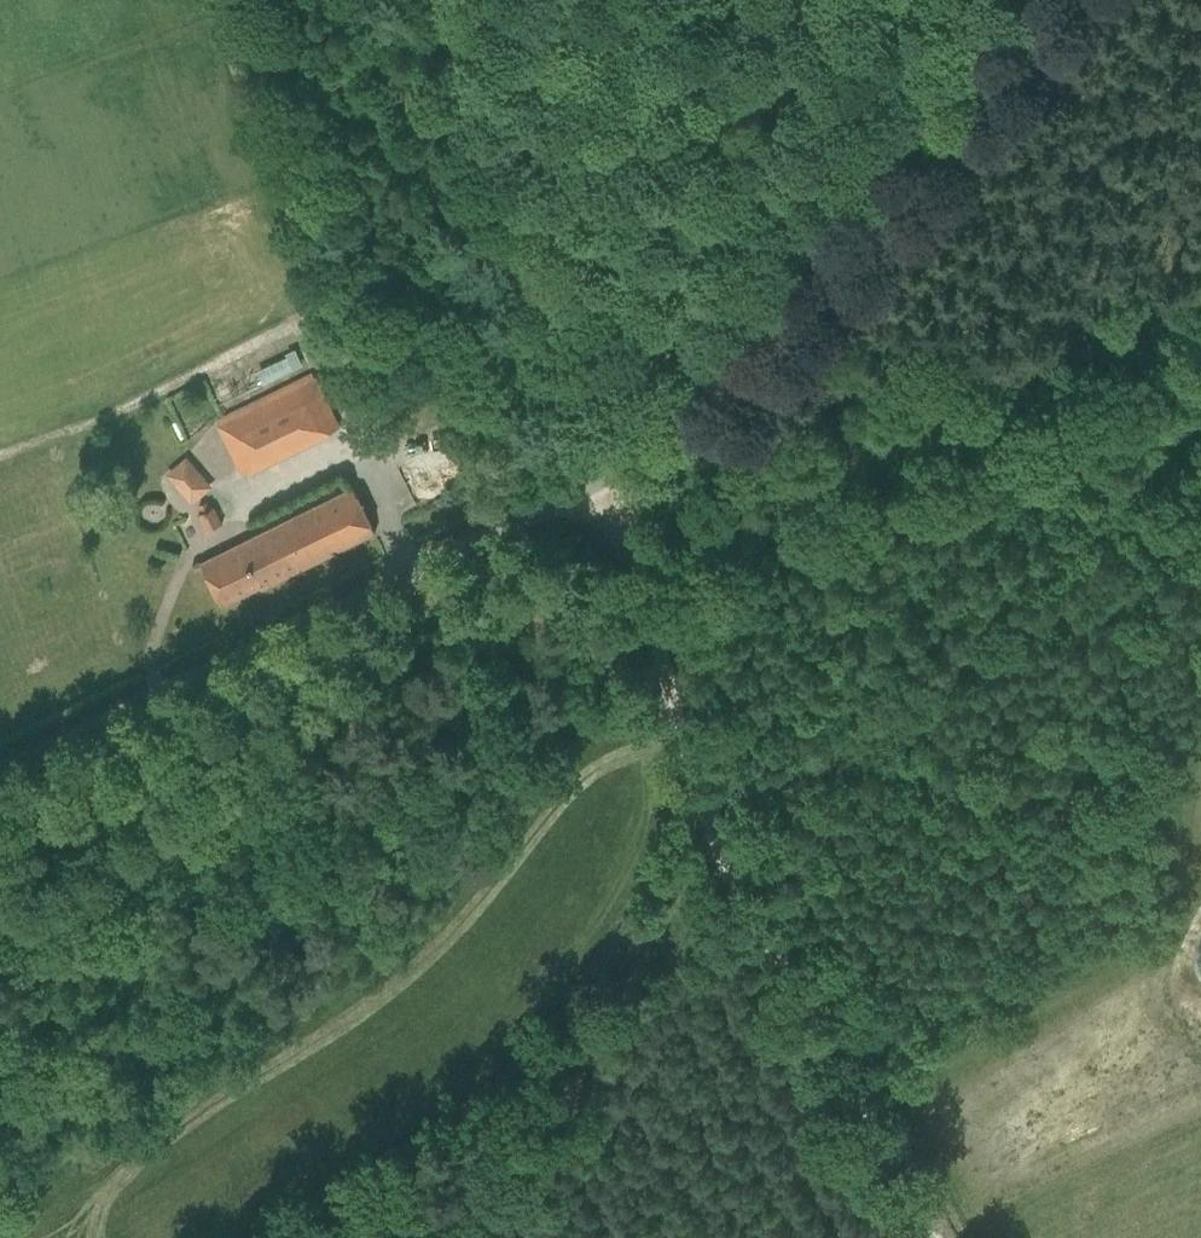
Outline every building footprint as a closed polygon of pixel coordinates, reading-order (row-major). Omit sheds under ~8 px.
[(269,377),(301,363),(294,347),(262,361),(269,377)] [(216,421),(242,473),(339,426),(313,374),(216,421)] [(184,453),(163,473),(192,503),(212,483),(184,453)] [(353,487),(201,561),(222,603),(260,584),(262,587),(375,531),(353,487)]
